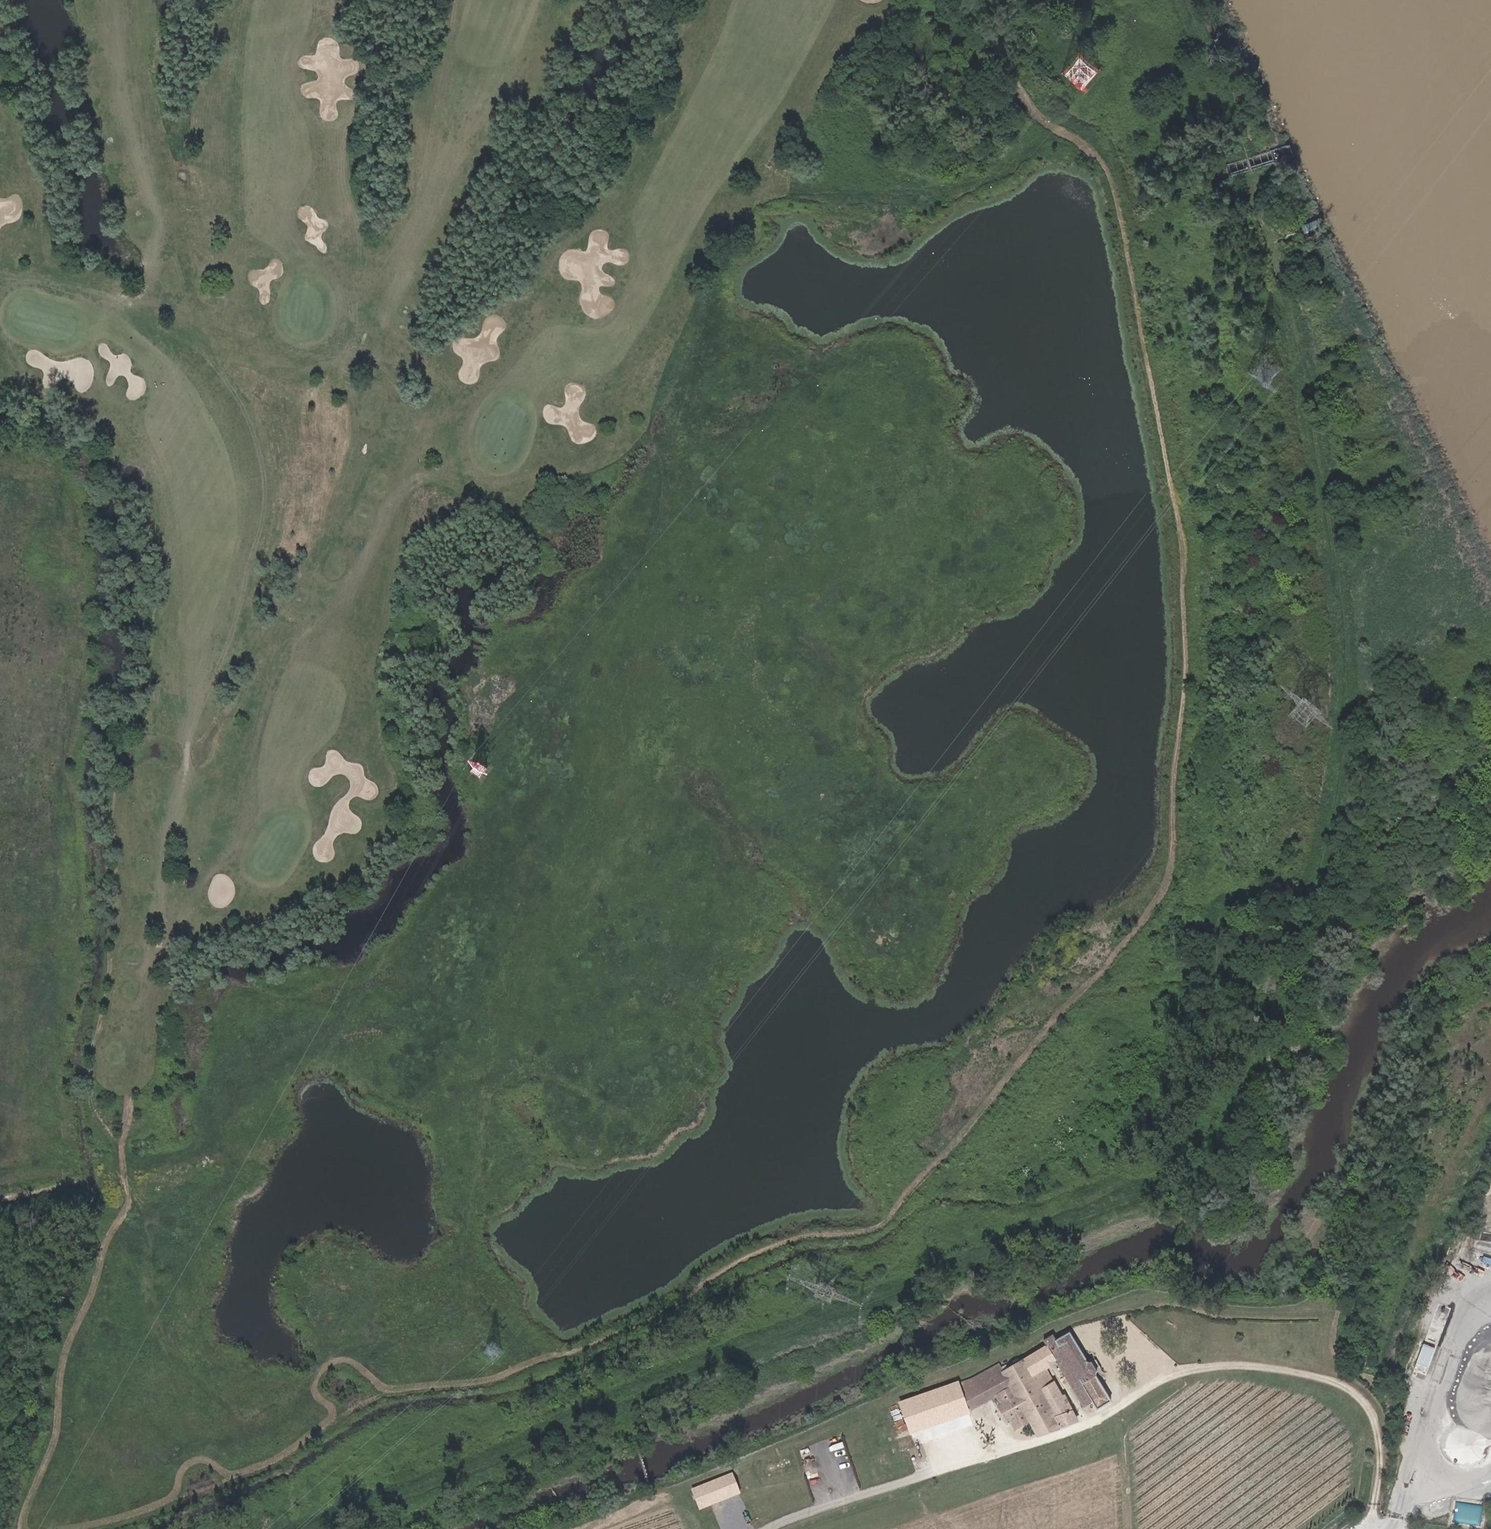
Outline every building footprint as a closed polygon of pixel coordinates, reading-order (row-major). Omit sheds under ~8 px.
[(1086,1363),(1069,1333),(1068,1334),(1057,1341),(1053,1336),(1045,1341),(1048,1346),(1004,1371),(1000,1364),(984,1372),(996,1396),(998,1395),(1004,1405),(1001,1406),(1009,1420),(1012,1419),(1017,1428),(1032,1421),(1040,1435),(1077,1421),(1070,1408),(1069,1409),(1055,1384),(1043,1391),(1034,1377),(1047,1369),(1058,1362),(1090,1414),(1111,1401),(1096,1378),(1098,1372),(1092,1362),(1086,1363)] [(1423,1345),(1411,1373),(1424,1378),(1436,1350),(1423,1345)] [(1055,1384),(1047,1369),(1034,1377),(1043,1391),(1055,1384)] [(996,1396),(984,1372),(980,1375),(978,1376),(966,1379),(957,1383),(972,1408),(996,1396)] [(902,1406),(912,1433),(968,1413),(956,1383),(949,1385),(937,1390),(929,1393),(923,1395),(901,1404),(902,1406)] [(901,1406),(888,1412),(898,1438),(912,1433),(902,1406),(901,1406)] [(732,1476),(695,1492),(702,1509),(738,1494),(732,1476)] [(1474,1528),(1474,1521),(1466,1520),(1466,1527),(1474,1528)]
